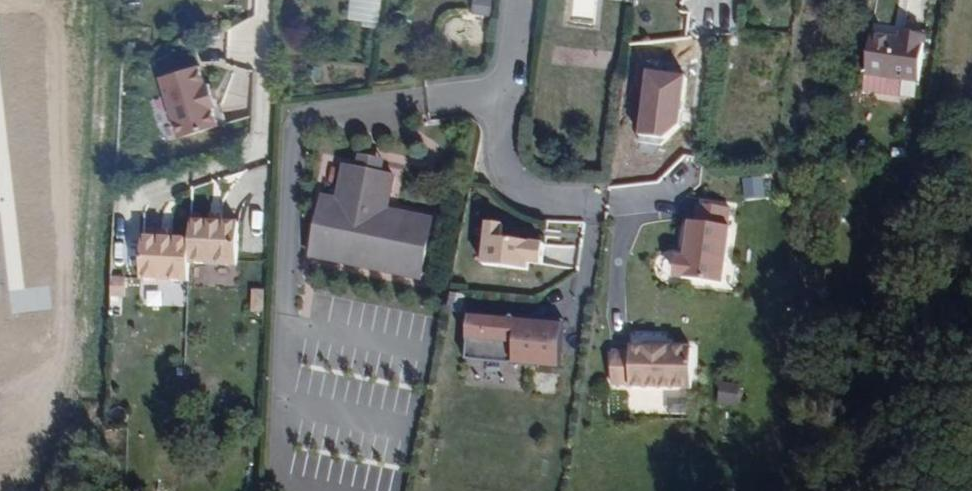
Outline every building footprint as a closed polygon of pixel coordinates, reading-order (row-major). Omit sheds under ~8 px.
[(491,0),(472,0),(470,12),(489,15),(491,0)] [(900,39),(872,34),(866,73),(918,81),(926,34),(902,30),(900,39)] [(215,121),(197,65),(158,78),(176,134),(215,121)] [(681,128),(687,77),(643,70),(633,136),(643,149),(664,145),(681,128)] [(359,161),(357,174),(362,175),(378,178),(381,166),(359,161)] [(321,202),(309,262),(419,284),(431,224),(386,215),(392,181),(378,178),(362,175),(357,174),(343,171),(336,205),(321,202)] [(762,177),(743,177),(743,197),(762,197),(762,177)] [(682,280),(726,285),(732,230),(730,229),(732,211),(700,207),(698,226),(694,225),(689,261),(685,261),(679,265),(678,275),(682,280)] [(235,220),(187,217),(186,237),(185,262),(232,265),(235,220)] [(500,222),(479,220),(475,263),(522,267),(523,261),(539,262),(541,240),(498,236),(500,222)] [(185,262),(186,237),(139,234),(136,277),(184,280),(185,262)] [(124,296),(124,278),(110,277),(110,296),(124,296)] [(564,322),(464,317),(463,338),(507,341),(506,360),(506,366),(562,369),(564,322)] [(507,341),(463,338),(461,357),(506,360),(507,341)] [(698,389),(698,347),(674,347),(651,347),(638,347),(638,352),(619,352),(619,387),(638,386),(638,389),(698,389)]
